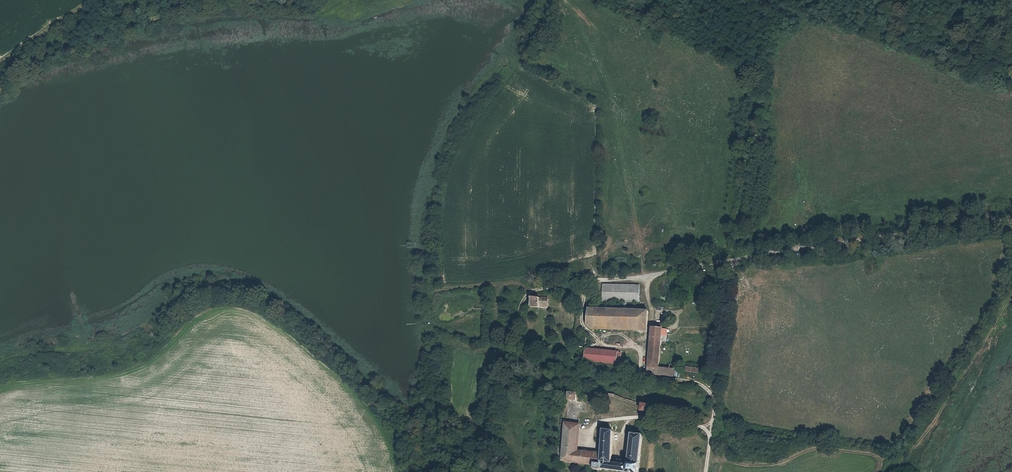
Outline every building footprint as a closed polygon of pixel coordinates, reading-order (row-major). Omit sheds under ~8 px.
[(607,287),(607,290),(607,302),(628,303),(628,312),(595,311),(594,329),(652,330),(652,313),(631,312),(631,303),(644,304),(644,288),(607,287)] [(535,310),(544,310),(544,308),(552,308),(553,302),(551,301),(551,297),(542,297),(542,300),(536,300),(535,310)] [(657,330),(656,346),(665,346),(667,327),(661,327),(660,331),(657,330)] [(663,372),(664,370),(665,346),(656,346),(653,369),(660,370),(659,372),(663,372)] [(592,352),(580,350),(579,361),(591,362),(592,352)] [(591,362),(616,365),(617,354),(592,352),(591,362)] [(617,354),(616,365),(626,366),(627,355),(617,354)] [(677,372),(664,370),(663,372),(659,372),(660,370),(653,369),(652,374),(677,377),(677,372)] [(637,434),(633,466),(617,465),(620,432),(610,430),(607,454),(583,451),(586,425),(572,423),(568,458),(599,463),(599,469),(607,470),(607,469),(632,471),(644,471),(647,435),(637,434)]
